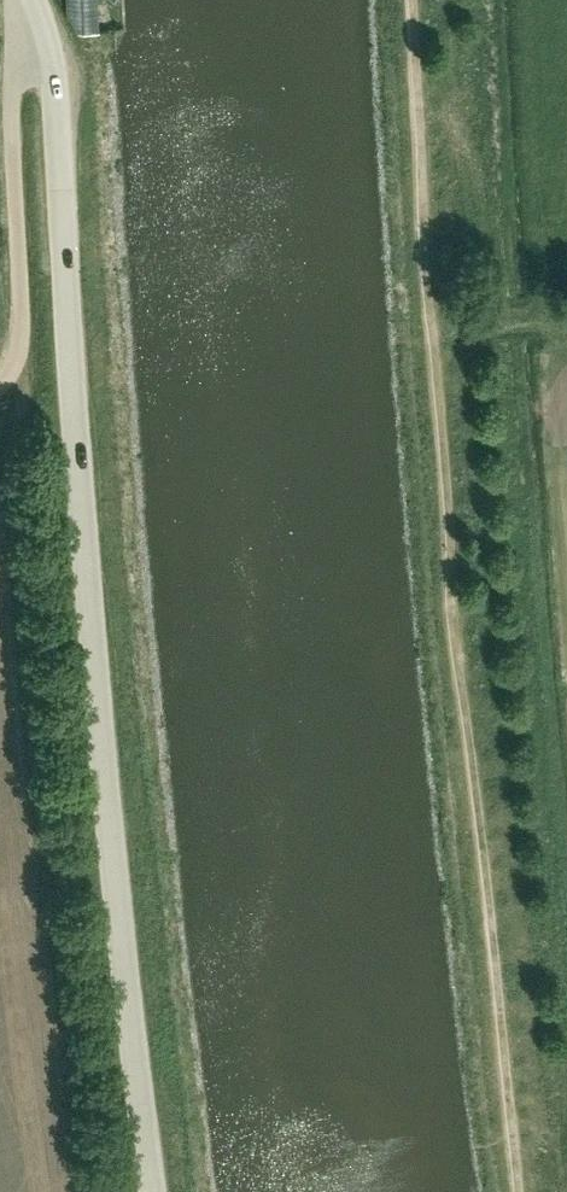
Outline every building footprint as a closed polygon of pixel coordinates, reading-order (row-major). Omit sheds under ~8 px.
[(67,8),(78,27),(97,26),(96,0),(67,0),(67,8)]
